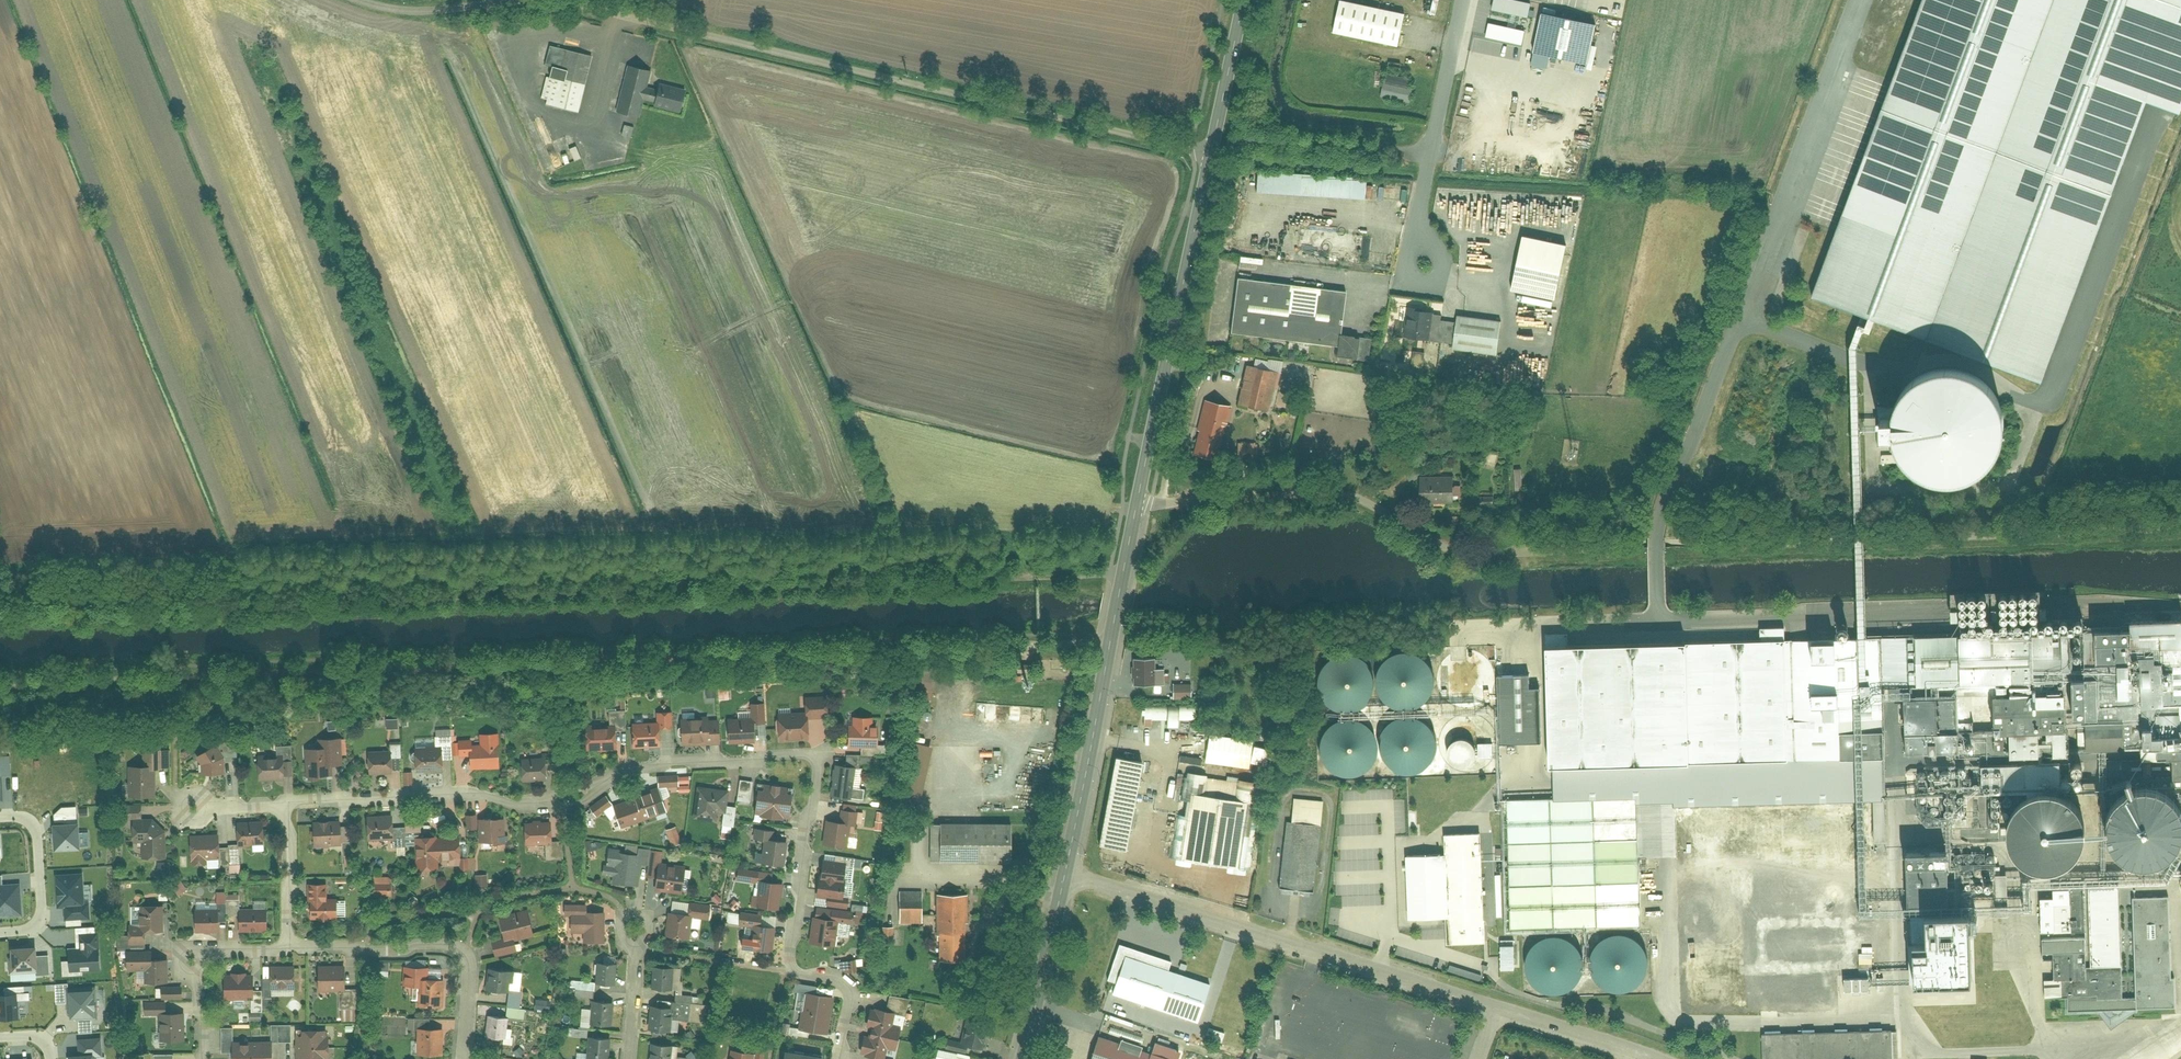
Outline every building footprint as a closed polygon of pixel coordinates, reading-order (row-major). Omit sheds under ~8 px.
[(1358,0),(1338,0),(1330,34),(1396,48),(1404,11),(1358,0)] [(1512,0),(1493,0),(1491,9),(1526,17),(1529,4),(1512,0)] [(1800,290),(2034,379),(2142,97),(2172,109),(2180,86),(2180,0),(1912,0),(1800,290)] [(1594,25),(1541,14),(1530,64),(1546,68),(1548,57),(1585,65),(1594,25)] [(1523,32),(1488,24),(1486,37),(1520,44),(1523,32)] [(546,75),(540,98),(547,100),(546,105),(579,113),(588,77),(589,73),(593,54),(550,43),(544,66),(555,69),(553,77),(546,75)] [(640,117),(645,98),(658,101),(657,106),(683,112),(689,86),(664,79),(663,85),(649,82),(652,69),(628,63),(616,111),(640,117)] [(1383,73),(1378,97),(1408,104),(1413,80),(1383,73)] [(624,125),(620,135),(632,139),(635,128),(624,125)] [(1257,170),(1255,194),(1367,200),(1368,176),(1257,170)] [(1298,255),(1360,263),(1364,235),(1301,227),(1298,255)] [(1565,247),(1521,237),(1509,291),(1553,300),(1565,247)] [(1344,291),(1237,277),(1230,333),(1337,346),(1339,335),(1344,291)] [(1432,312),(1406,308),(1402,338),(1428,341),(1431,314),(1432,312)] [(1440,315),(1431,314),(1428,341),(1453,344),(1452,349),(1496,354),(1500,321),(1455,316),(1455,322),(1439,320),(1440,315)] [(1336,357),(1368,360),(1370,339),(1339,335),(1337,346),(1336,357)] [(1425,353),(1412,351),(1409,368),(1422,370),(1425,353)] [(1274,373),(1246,366),(1236,405),(1264,413),(1274,373)] [(1993,462),(2004,444),(2007,423),(2003,402),(1991,384),(1974,372),(1954,367),(1932,369),(1914,379),(1900,395),(1893,415),(1893,436),(1901,456),(1916,471),(1935,480),(1956,481),(1977,475),(1993,462)] [(1227,407),(1199,401),(1189,451),(1217,457),(1227,407)] [(1254,443),(1236,443),(1236,459),(1254,459),(1254,443)] [(1460,485),(1453,485),(1453,477),(1420,478),(1420,502),(1453,501),(1453,495),(1460,494),(1460,485)] [(2180,751),(2180,623),(2129,623),(2130,632),(2119,633),(2119,676),(2120,682),(2122,727),(2125,726),(2126,754),(2180,751)] [(1547,772),(1554,772),(1554,801),(1636,800),(1637,856),(1676,855),(1676,861),(1852,857),(1851,798),(1872,797),(1885,797),(1883,692),(1882,640),(1784,642),(1784,628),(1759,629),(1759,645),(1568,648),(1567,635),(1544,636),(1545,651),(1547,772)] [(2119,633),(1882,640),(1883,692),(2037,688),(2037,678),(2119,676),(2119,633)] [(1427,705),(1434,692),(1435,684),(1433,672),(1427,664),(1416,657),(1406,656),(1401,656),(1393,659),(1385,665),(1379,676),(1378,686),(1379,695),(1387,706),(1397,712),(1407,713),(1419,711),(1427,705)] [(1156,657),(1132,658),(1133,684),(1157,684),(1156,657)] [(1370,702),(1374,693),(1375,685),(1371,674),(1365,666),(1355,660),(1345,658),(1341,659),(1334,661),(1326,666),(1319,677),(1317,686),(1318,696),(1325,707),(1337,715),(1347,716),(1360,713),(1367,706),(1370,702)] [(1541,690),(1530,690),(1529,677),(1500,677),(1501,748),(1531,747),(1542,747),(1541,690)] [(2074,684),(2076,729),(2122,727),(2120,682),(2074,684)] [(1192,684),(1173,685),(1174,702),(1192,701),(1192,684)] [(2065,695),(1966,697),(1967,757),(2066,753),(2065,695)] [(1959,701),(1902,702),(1902,756),(1959,755),(1959,701)] [(1139,720),(1139,729),(1151,729),(1151,722),(1167,722),(1168,730),(1179,730),(1179,722),(1195,722),(1195,708),(1181,708),(1142,708),(1142,720),(1139,720)] [(844,720),(844,741),(873,741),(873,720),(867,720),(867,710),(849,711),(850,720),(844,720)] [(779,738),(808,737),(807,714),(778,715),(779,726),(777,728),(777,734),(779,736),(779,738)] [(683,742),(710,741),(709,722),(707,722),(706,719),(683,720),(683,728),(679,728),(680,735),(683,735),(683,742)] [(729,741),(754,739),(753,720),(728,721),(729,741)] [(1429,770),(1437,757),(1438,750),(1435,737),(1429,729),(1418,722),(1408,720),(1404,721),(1396,724),(1388,730),(1381,741),(1380,751),(1382,760),(1389,770),(1400,776),(1409,778),(1421,775),(1429,770)] [(220,753),(232,753),(230,722),(210,723),(211,740),(189,751),(200,772),(224,760),(220,753)] [(1373,767),(1377,757),(1377,750),(1374,738),(1367,731),(1358,725),(1348,723),(1344,724),(1337,726),(1328,731),(1321,741),(1319,751),(1320,760),(1327,772),(1339,780),(1349,781),(1362,777),(1370,771),(1373,767)] [(659,744),(658,724),(633,725),(634,746),(659,744)] [(466,750),(467,765),(495,764),(493,727),(475,728),(475,738),(463,738),(463,734),(451,735),(452,750),(466,750)] [(588,748),(615,747),(614,727),(586,729),(588,748)] [(314,742),(300,743),(303,773),(328,770),(326,758),(337,757),(334,732),(313,734),(314,742)] [(1253,742),(1210,735),(1205,765),(1249,772),(1253,742)] [(363,746),(365,771),(388,769),(388,764),(396,763),(394,738),(386,739),(386,745),(363,746)] [(253,752),(254,776),(278,774),(278,768),(286,768),(285,741),(271,742),(271,751),(253,752)] [(124,761),(125,792),(152,791),(151,765),(164,764),(163,742),(138,743),(139,761),(124,761)] [(436,742),(410,743),(411,769),(438,767),(436,742)] [(847,793),(852,763),(856,763),(856,749),(841,750),(841,759),(829,757),(824,790),(847,793)] [(516,754),(517,777),(541,775),(540,763),(554,762),(553,752),(516,754)] [(5,799),(3,774),(13,773),(11,755),(0,756),(0,800),(5,799)] [(1143,765),(1116,759),(1098,850),(1125,855),(1143,765)] [(674,771),(654,772),(654,783),(674,783),(674,771)] [(1174,867),(1245,878),(1260,787),(1185,775),(1180,804),(1187,805),(1185,817),(1177,816),(1170,859),(1176,860),(1174,867)] [(754,779),(750,809),(783,814),(787,783),(754,779)] [(724,785),(691,780),(686,814),(719,818),(724,785)] [(609,800),(616,822),(661,807),(654,785),(609,800)] [(585,801),(591,810),(608,799),(602,790),(585,801)] [(1937,802),(1939,799),(1939,796),(1938,794),(1935,792),(1932,791),(1929,792),(1927,795),(1927,798),(1928,801),(1931,803),(1934,803),(1937,802)] [(2180,837),(2180,831),(2180,824),(2178,811),(2170,801),(2160,794),(2148,791),(2144,791),(2129,794),(2118,802),(2110,815),(2108,828),(2109,836),(2112,843),(2119,854),(2133,862),(2146,864),(2161,860),(2171,853),(2180,837)] [(1872,797),(1873,846),(1886,845),(1885,797),(1872,797)] [(1312,893),(1319,833),(1320,833),(1323,804),(1291,801),(1289,824),(1285,824),(1278,889),(1312,893)] [(2075,862),(2084,847),(2085,836),(2081,821),(2073,811),(2063,804),(2051,801),(2048,801),(2033,804),(2022,812),(2014,825),(2012,837),(2012,845),(2015,853),(2022,863),(2036,872),(2049,874),(2065,870),(2075,862)] [(835,815),(823,814),(820,839),(842,841),(845,818),(852,819),(853,806),(836,804),(835,815)] [(54,822),(55,849),(83,848),(82,820),(79,820),(78,805),(63,805),(55,812),(55,822),(54,822)] [(387,809),(361,810),(362,835),(387,834),(388,840),(401,840),(400,823),(388,823),(387,809)] [(474,839),(501,837),(499,813),(471,815),(471,809),(461,810),(462,823),(472,822),(474,839)] [(160,826),(149,813),(129,814),(131,836),(138,835),(138,854),(160,854),(160,826)] [(255,815),(232,817),(233,843),(257,841),(255,815)] [(307,816),(309,840),(337,838),(335,815),(307,816)] [(545,815),(521,817),(522,841),(541,840),(542,857),(558,856),(557,836),(547,836),(545,815)] [(1004,815),(924,816),(924,855),(1005,854),(1004,815)] [(668,821),(660,824),(666,841),(674,838),(668,821)] [(781,860),(784,837),(766,836),(767,826),(750,824),(749,832),(758,833),(756,857),(781,860)] [(213,829),(184,832),(187,859),(216,856),(213,829)] [(432,830),(410,831),(412,862),(434,861),(433,856),(457,855),(456,834),(432,835),(432,830)] [(1482,835),(1445,836),(1446,855),(1408,857),(1410,925),(1447,924),(1448,949),(1485,947),(1482,835)] [(651,870),(650,884),(678,887),(680,861),(654,859),(655,847),(644,846),(643,869),(651,870)] [(607,879),(634,881),(637,850),(603,848),(602,870),(608,870),(607,879)] [(1948,852),(1909,854),(1916,993),(1969,990),(1966,921),(1951,921),(1948,852)] [(818,855),(815,873),(839,876),(842,859),(818,855)] [(754,870),(734,866),(732,878),(752,881),(754,870)] [(85,871),(56,872),(58,907),(66,907),(66,918),(92,917),(91,904),(86,904),(85,871)] [(24,914),(22,881),(4,882),(4,873),(0,873),(0,915),(24,914)] [(836,895),(839,876),(815,873),(812,891),(824,893),(823,901),(844,905),(845,896),(836,895)] [(370,875),(369,892),(385,892),(386,876),(370,875)] [(775,905),(777,879),(755,877),(753,902),(775,905)] [(310,882),(311,918),(337,918),(336,898),(326,898),(326,882),(310,882)] [(917,886),(894,886),(894,918),(917,918),(917,886)] [(2070,889),(2070,893),(2054,893),(2054,902),(2042,902),(2043,957),(2054,957),(2054,982),(2046,983),(2047,1001),(2068,1000),(2069,1014),(2100,1013),(2111,1029),(2139,1012),(2176,1010),(2176,981),(2172,981),(2169,899),(2133,900),(2136,1000),(2123,1000),(2120,888),(2070,889)] [(964,889),(932,889),(933,953),(965,953),(964,889)] [(578,938),(597,938),(598,906),(582,906),(582,899),(560,899),(560,910),(567,910),(567,929),(578,929),(578,938)] [(684,907),(663,904),(661,929),(687,931),(689,912),(703,913),(705,900),(685,899),(684,907)] [(138,927),(158,926),(157,900),(132,901),(133,920),(123,920),(124,939),(138,939),(138,927)] [(190,903),(190,929),(215,928),(214,902),(190,903)] [(235,904),(235,927),(261,927),(260,903),(235,904)] [(809,913),(806,936),(831,939),(834,916),(847,917),(848,907),(814,903),(813,913),(809,913)] [(523,905),(494,912),(501,939),(489,942),(492,954),(513,948),(510,936),(530,931),(523,905)] [(768,945),(769,923),(754,922),(754,910),(735,909),(734,921),(747,922),(746,944),(768,945)] [(888,935),(888,922),(877,922),(877,935),(888,935)] [(100,930),(80,931),(81,946),(70,947),(71,970),(102,968),(100,930)] [(1642,989),(1650,977),(1651,969),(1648,956),(1643,948),(1631,941),(1621,939),(1617,940),(1609,943),(1601,949),(1594,960),(1593,970),(1595,979),(1603,990),(1613,996),(1623,997),(1634,994),(1642,989)] [(1576,989),(1583,976),(1584,968),(1580,957),(1574,949),(1564,943),(1554,941),(1550,941),(1543,944),(1534,949),(1528,959),(1526,969),(1527,979),(1534,990),(1546,997),(1555,999),(1568,995),(1576,989)] [(39,954),(38,945),(11,947),(12,972),(38,970),(38,973),(52,972),(51,953),(39,954)] [(151,950),(126,951),(126,971),(144,971),(145,983),(166,982),(165,959),(152,959),(151,950)] [(612,959),(593,957),(592,977),(610,978),(612,959)] [(1179,976),(1125,958),(1112,996),(1166,1014),(1179,976)] [(312,985),(335,985),(334,1004),(352,1005),(352,983),(339,983),(340,960),(312,959),(312,985)] [(649,961),(647,983),(668,984),(670,962),(649,961)] [(288,962),(265,962),(265,973),(259,973),(259,993),(267,992),(267,984),(289,984),(288,962)] [(412,1001),(437,1001),(437,975),(432,975),(432,963),(406,963),(405,977),(413,977),(412,1001)] [(506,966),(482,964),(481,984),(504,986),(506,966)] [(1483,974),(1450,964),(1448,972),(1481,982),(1483,974)] [(248,969),(219,970),(220,996),(246,994),(247,1006),(257,1005),(256,986),(248,986),(248,969)] [(1868,979),(1844,979),(1844,994),(1868,993),(1868,979)] [(180,984),(159,985),(160,999),(181,998),(180,984)] [(68,993),(67,985),(54,985),(55,1004),(68,1004),(69,1021),(78,1020),(78,1034),(91,1033),(91,1019),(94,1019),(93,1000),(96,1000),(95,987),(88,987),(88,992),(68,993)] [(799,987),(796,1004),(825,1010),(828,992),(799,987)] [(21,1017),(19,990),(0,992),(0,1018),(21,1017)] [(588,994),(587,1019),(607,1020),(609,995),(588,994)] [(179,1034),(178,1008),(159,1009),(158,997),(140,998),(140,1008),(154,1007),(154,1034),(179,1034)] [(705,1022),(707,1004),(657,999),(656,1006),(652,1006),(649,1029),(669,1031),(671,1012),(689,1014),(688,1020),(705,1022)] [(868,1002),(859,1049),(881,1054),(883,1045),(891,1046),(896,1021),(888,1019),(891,1006),(868,1002)] [(822,1029),(825,1010),(796,1004),(792,1024),(822,1029)] [(503,1011),(482,1009),(480,1031),(501,1033),(503,1011)] [(962,1040),(977,1044),(984,1017),(963,1012),(956,1038),(942,1034),(940,1042),(960,1047),(962,1040)] [(436,1051),(436,1024),(412,1024),(413,1051),(436,1051)] [(324,1030),(297,1030),(298,1058),(325,1058),(324,1030)] [(1762,1035),(1763,1058),(1899,1058),(1898,1032),(1762,1035)] [(604,1058),(606,1034),(584,1033),(582,1057),(604,1058)] [(68,1057),(69,1058),(93,1058),(93,1057),(103,1056),(102,1038),(77,1040),(78,1056),(68,1057)] [(646,1038),(645,1058),(688,1058),(689,1052),(673,1051),(674,1040),(646,1038)] [(723,1058),(747,1058),(748,1056),(758,1058),(761,1040),(751,1038),(749,1049),(725,1045),(723,1058)] [(1152,1056),(1099,1038),(1092,1058),(1176,1058),(1178,1051),(1156,1044),(1152,1056)] [(233,1043),(233,1058),(272,1058),(272,1043),(233,1043)] [(800,1047),(780,1044),(778,1058),(798,1058),(800,1047)] [(800,1047),(798,1058),(819,1058),(820,1051),(800,1047)]
